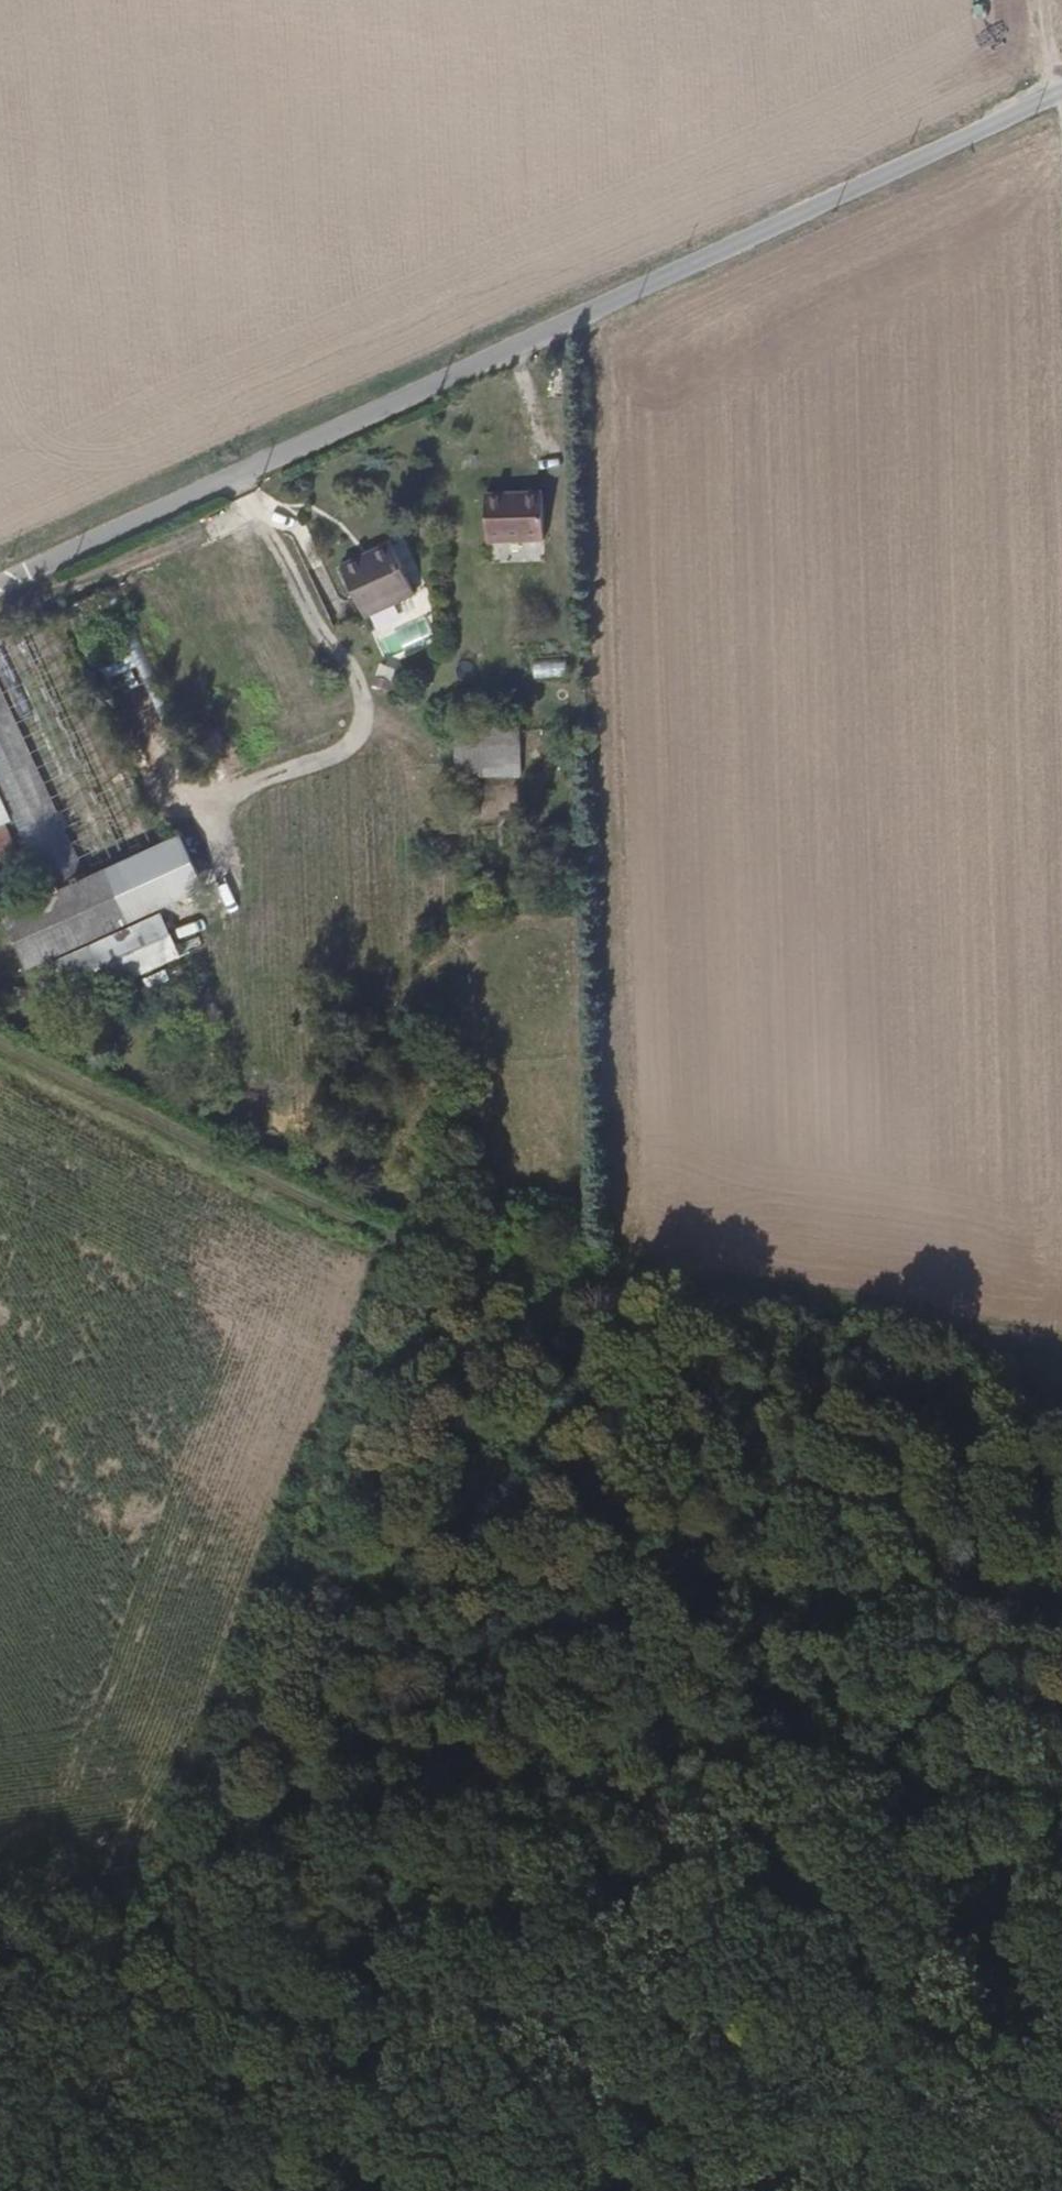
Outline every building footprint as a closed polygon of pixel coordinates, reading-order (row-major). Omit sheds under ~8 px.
[(567,491),(511,495),(512,543),(569,539),(567,491)] [(419,544),(367,568),(391,617),(440,593),(419,544)] [(171,723),(124,609),(109,615),(126,655),(106,663),(137,737),(171,723)] [(532,659),(535,680),(568,676),(566,655),(532,659)] [(378,665),(374,687),(389,690),(393,668),(378,665)] [(0,829),(0,861),(19,853),(7,826),(0,829)] [(69,847),(64,826),(43,831),(47,851),(69,847)] [(184,839),(0,909),(24,971),(50,961),(62,993),(169,952),(153,909),(203,890),(184,839)]
